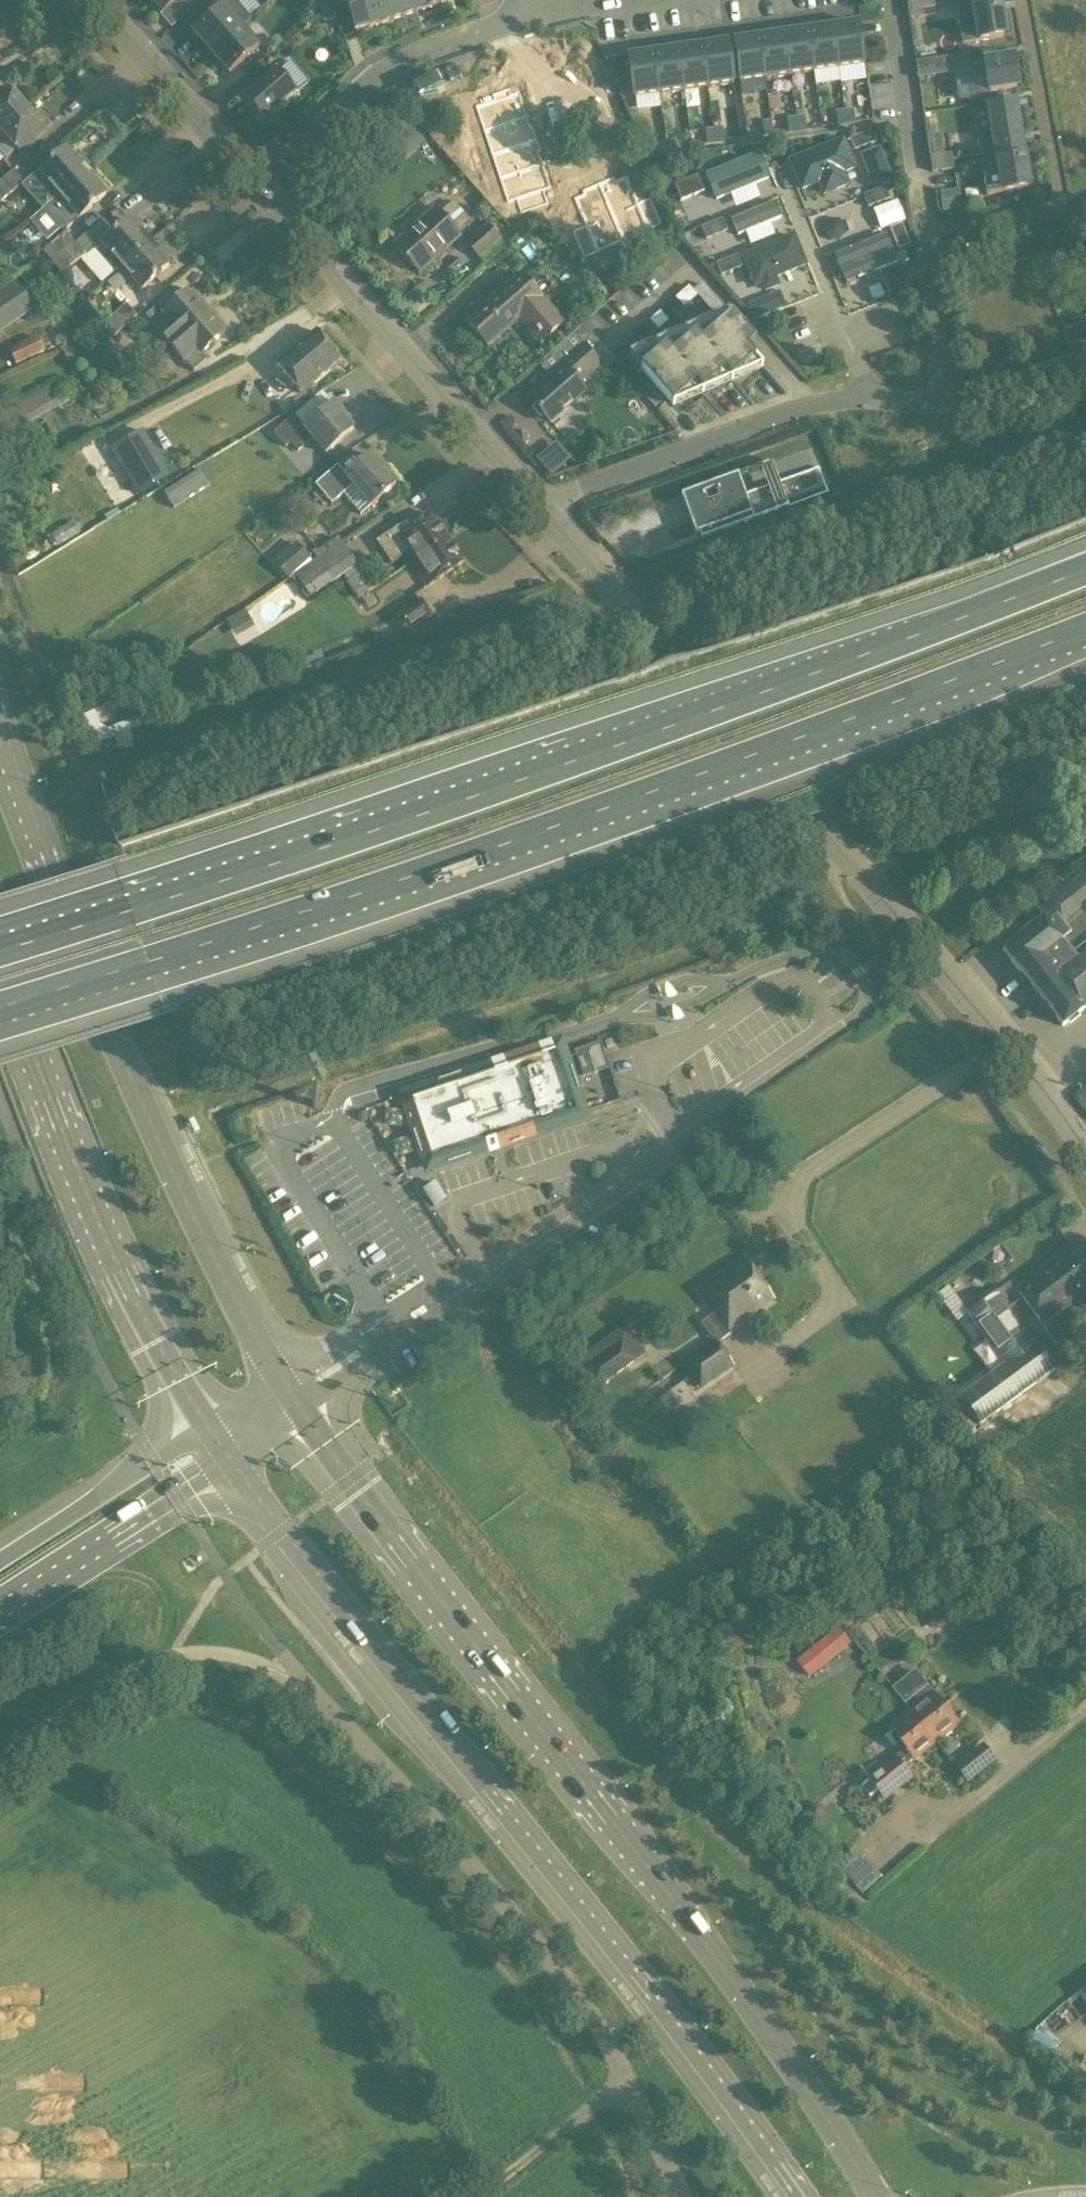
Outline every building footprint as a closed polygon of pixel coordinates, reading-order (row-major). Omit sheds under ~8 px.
[(162,14),(179,0),(150,0),(162,14)] [(241,28),(251,20),(234,0),(204,0),(192,11),(203,24),(193,33),(211,54),(240,28),(241,28)] [(371,0),(344,0),(355,33),(380,25),(371,0)] [(380,25),(403,17),(397,0),(371,0),(380,25)] [(403,17),(427,9),(424,0),(397,0),(403,17)] [(427,9),(450,1),(450,0),(424,0),(427,9)] [(933,0),(906,0),(908,12),(922,10),(934,8),(933,0)] [(959,27),(962,45),(1003,38),(997,0),(986,0),(973,2),(976,24),(959,27)] [(334,10),(331,2),(319,6),(321,14),(334,10)] [(334,10),(321,14),(324,22),(337,18),(334,10)] [(922,10),(908,12),(909,20),(923,18),(922,10)] [(832,28),(838,70),(863,66),(857,24),(832,28)] [(241,28),(240,28),(211,54),(228,74),(258,48),(241,28)] [(838,70),(832,28),(807,31),(813,73),(838,70)] [(813,73),(807,31),(783,35),(789,77),(813,73)] [(783,35),(758,38),(764,80),(789,77),(783,35)] [(764,80),(758,38),(734,42),(733,42),(739,84),(764,80)] [(701,47),(707,88),(733,85),(727,43),(701,47)] [(707,88),(701,47),(677,50),(683,92),(707,88)] [(683,92),(677,50),(652,54),(658,95),(683,92)] [(658,95),(652,54),(627,57),(633,99),(658,95)] [(969,54),(943,59),(946,75),(955,74),(959,98),(1016,89),(1012,63),(971,69),(969,54)] [(276,72),(244,100),(263,121),(295,94),(276,72)] [(27,110),(8,88),(0,96),(0,133),(27,110)] [(483,131),(526,117),(518,92),(510,95),(508,89),(493,95),(494,100),(475,106),(483,131)] [(996,151),(1020,147),(1013,105),(989,108),(994,135),(979,137),(981,153),(996,151)] [(0,133),(0,151),(6,159),(15,151),(18,154),(45,130),(27,110),(0,133)] [(844,112),(846,125),(855,123),(853,110),(844,112)] [(846,125),(844,112),(835,113),(837,126),(846,125)] [(526,117),(483,131),(491,155),(537,140),(533,127),(530,128),(526,117)] [(804,117),(795,118),(797,131),(806,130),(804,117)] [(795,118),(787,120),(788,133),(797,131),(795,118)] [(773,135),(771,122),(762,123),(764,136),(773,135)] [(713,130),(715,143),(724,142),(722,129),(713,130)] [(713,130),(705,131),(706,144),(715,143),(713,130)] [(875,143),(870,131),(850,139),(855,151),(875,143)] [(803,189),(820,181),(825,194),(849,184),(845,172),(855,167),(844,139),(791,161),(803,189)] [(541,152),(537,140),(491,155),(499,178),(542,164),(538,153),(541,152)] [(676,155),(674,142),(665,143),(667,156),(676,155)] [(667,156),(665,143),(657,144),(659,157),(667,156)] [(1003,193),(1026,190),(1020,147),(996,151),(981,153),(987,193),(1002,190),(1003,193)] [(60,195),(86,172),(84,170),(90,166),(77,152),(72,157),(65,149),(25,185),(45,207),(59,194),(60,195)] [(881,149),(862,157),(874,185),(892,177),(881,149)] [(946,171),(943,154),(929,156),(932,173),(946,171)] [(707,177),(717,201),(769,179),(759,155),(707,177)] [(542,164),(499,178),(507,203),(516,200),(521,213),(547,204),(543,191),(550,189),(542,164)] [(0,203),(23,184),(13,172),(0,182),(0,203)] [(106,195),(86,172),(60,195),(59,194),(45,207),(65,231),(80,218),(106,195)] [(472,174),(466,180),(474,190),(481,184),(472,174)] [(598,184),(622,241),(661,224),(650,198),(637,204),(625,177),(616,181),(614,177),(598,184)] [(702,190),(697,178),(677,186),(682,199),(702,190)] [(622,241),(598,184),(582,191),(583,195),(574,199),(585,226),(572,232),(584,257),(622,241)] [(891,200),(886,188),(864,197),(869,209),(891,200)] [(956,190),(940,192),(942,210),(958,208),(956,190)] [(781,215),(776,201),(729,219),(735,233),(781,215)] [(393,246),(418,274),(434,260),(438,265),(448,256),(443,251),(458,238),(459,237),(435,209),(393,246)] [(81,218),(65,232),(74,242),(90,228),(81,218)] [(115,274),(123,267),(149,244),(129,221),(95,249),(94,250),(115,274)] [(726,233),(721,221),(701,229),(706,241),(726,233)] [(846,227),(839,221),(830,221),(824,227),(824,236),(831,243),(840,243),(846,236),(846,227)] [(910,246),(901,225),(889,229),(898,250),(910,246)] [(498,239),(487,226),(466,245),(477,258),(498,239)] [(52,263),(74,244),(65,233),(42,252),(52,263)] [(841,268),(854,263),(860,277),(899,262),(888,234),(836,254),(841,268)] [(84,236),(75,243),(74,244),(52,263),(62,274),(84,255),(86,258),(94,250),(95,249),(84,236)] [(763,283),(766,290),(779,285),(776,277),(806,265),(795,237),(745,257),(756,285),(763,283)] [(169,267),(149,244),(123,267),(143,290),(169,267)] [(1063,261),(1058,246),(1042,251),(1047,266),(1063,261)] [(742,269),(737,256),(716,265),(722,277),(742,269)] [(905,265),(886,273),(895,295),(914,287),(905,265)] [(520,276),(467,323),(488,347),(524,315),(545,338),(562,323),(520,276)] [(0,291),(0,318),(26,301),(14,282),(0,291)] [(692,291),(715,317),(723,310),(700,284),(692,291)] [(153,328),(168,344),(206,314),(197,304),(200,301),(192,292),(189,295),(186,292),(164,312),(158,305),(145,317),(154,327),(153,328)] [(779,292),(747,304),(753,320),(785,307),(779,292)] [(126,306),(103,326),(114,338),(137,318),(126,306)] [(648,321),(657,331),(667,321),(659,312),(648,321)] [(213,322),(206,314),(168,344),(184,362),(185,361),(194,372),(207,360),(201,354),(224,334),(221,331),(224,329),(216,320),(213,322)] [(753,345),(728,316),(628,358),(672,407),(694,387),(701,395),(724,374),(731,382),(755,361),(747,351),(753,345)] [(340,360),(316,332),(275,367),(299,395),(340,360)] [(37,335),(7,348),(14,365),(44,351),(37,335)] [(549,424),(587,390),(582,384),(603,366),(600,363),(610,355),(595,339),(585,348),(582,344),(563,362),(545,377),(549,381),(528,400),(549,424)] [(291,444),(299,453),(311,442),(323,456),(353,430),(341,417),(343,415),(334,404),(306,429),(294,416),(273,435),(286,449),(291,444)] [(143,430),(110,450),(139,496),(171,477),(143,430)] [(538,457),(552,475),(573,459),(559,441),(538,457)] [(395,485),(370,455),(346,476),(338,466),(315,485),(332,505),(352,489),(368,509),(395,485)] [(809,456),(777,461),(779,475),(811,471),(809,456)] [(828,494),(818,469),(744,496),(737,476),(681,497),(695,536),(697,535),(700,541),(828,494)] [(164,495),(173,509),(210,485),(201,471),(164,495)] [(403,555),(409,564),(447,539),(431,515),(397,538),(393,533),(379,543),(392,562),(403,555)] [(463,563),(447,539),(409,564),(425,588),(463,563)] [(373,590),(342,543),(328,553),(344,576),(343,577),(358,600),(373,590)] [(273,564),(285,578),(310,561),(295,544),(273,564)] [(312,563),(310,561),(285,578),(287,581),(290,579),(306,601),(343,577),(344,576),(328,553),(312,563)] [(395,618),(406,634),(432,616),(420,600),(395,618)] [(100,725),(94,711),(82,716),(88,730),(92,729),(99,742),(101,742),(115,738),(151,724),(147,714),(109,730),(100,725)] [(1065,890),(1056,878),(1043,889),(1052,900),(1045,905),(1042,902),(1034,908),(1043,919),(1002,951),(1062,1027),(1085,1008),(1085,873),(1065,890)] [(600,1043),(574,1051),(583,1078),(609,1070),(600,1043)] [(557,1045),(406,1096),(409,1106),(404,1107),(411,1129),(422,1159),(427,1158),(431,1171),(496,1149),(529,1138),(527,1133),(581,1115),(557,1045)] [(961,1399),(980,1425),(1053,1371),(1045,1359),(1058,1350),(1060,1353),(1083,1336),(1064,1310),(1085,1294),(1085,1268),(1073,1250),(1016,1293),(1018,1296),(1005,1305),(996,1293),(966,1315),(975,1327),(1004,1367),(961,1399)] [(734,1367),(715,1341),(727,1332),(772,1300),(743,1260),(699,1291),(715,1314),(700,1325),(711,1341),(679,1363),(700,1392),(734,1367)] [(591,1360),(576,1370),(571,1374),(586,1397),(617,1376),(646,1355),(637,1343),(625,1326),(586,1354),(591,1360)] [(954,1401),(941,1410),(966,1443),(978,1434),(954,1401)] [(948,1622),(946,1613),(939,1609),(931,1612),(927,1619),(929,1627),(936,1631),(944,1629),(948,1622)] [(802,1659),(797,1664),(808,1678),(814,1673),(839,1651),(846,1646),(849,1643),(838,1630),(802,1659)] [(914,1672),(891,1690),(909,1712),(910,1712),(935,1743),(957,1725),(932,1694),(914,1672)] [(868,1781),(861,1786),(870,1796),(876,1791),(883,1800),(910,1778),(902,1769),(935,1743),(910,1712),(909,1712),(887,1729),(904,1750),(867,1780),(868,1781)] [(966,1784),(995,1761),(993,1760),(982,1744),(953,1767),(966,1784)] [(835,1864),(861,1895),(882,1877),(856,1847),(835,1864)]
